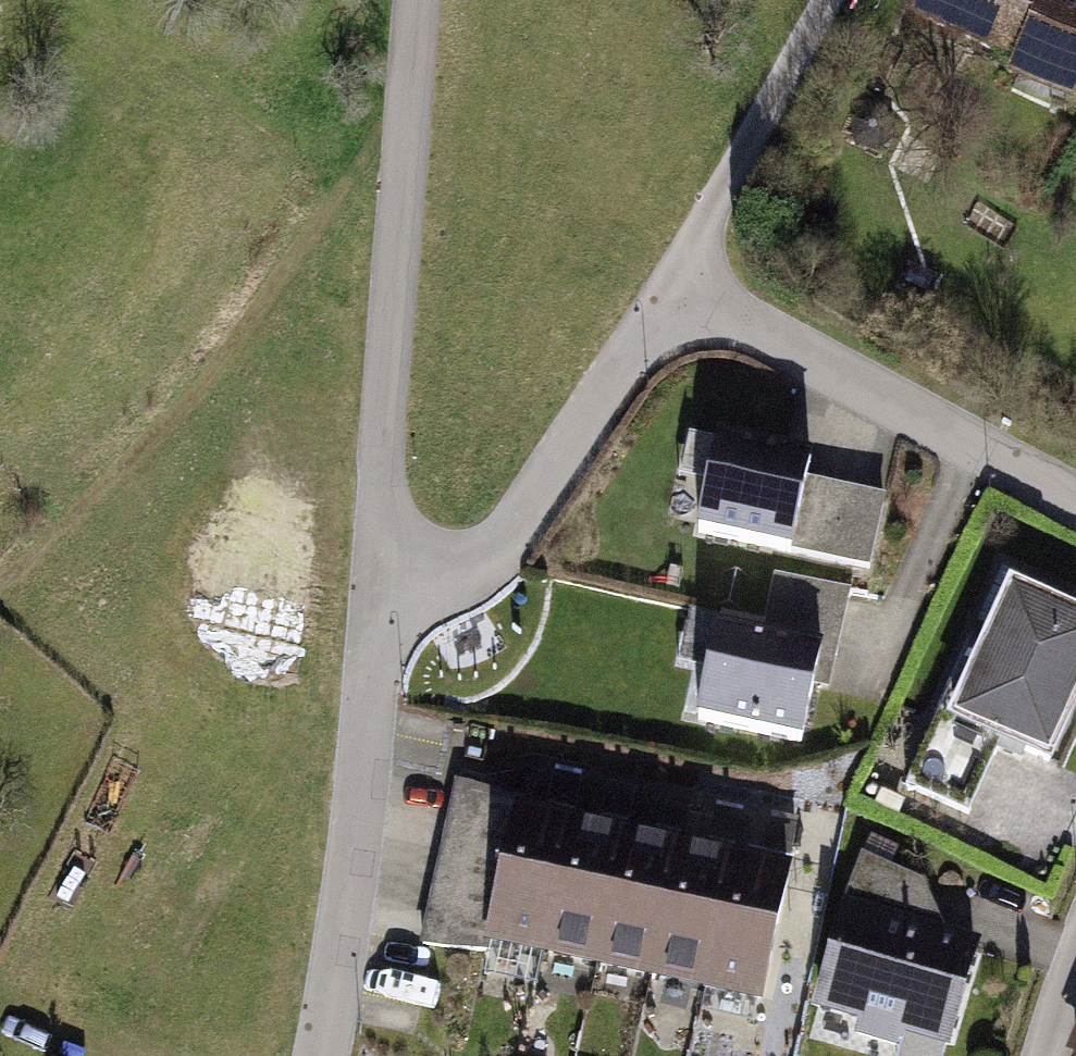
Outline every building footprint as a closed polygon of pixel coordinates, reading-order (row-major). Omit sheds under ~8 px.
[(903,15),(1072,103),(1075,95),(1075,0),(911,0),(903,15)] [(700,523),(794,544),(814,454),(721,433),(700,523)] [(775,608),(848,618),(853,582),(780,573),(775,608)] [(1002,574),(941,708),(1049,757),(1075,697),(1075,607),(1002,574)] [(720,624),(703,711),(803,731),(820,644),(720,624)] [(520,827),(494,948),(751,1002),(777,882),(520,827)] [(970,951),(849,916),(822,1009),(943,1044),(970,951)]
